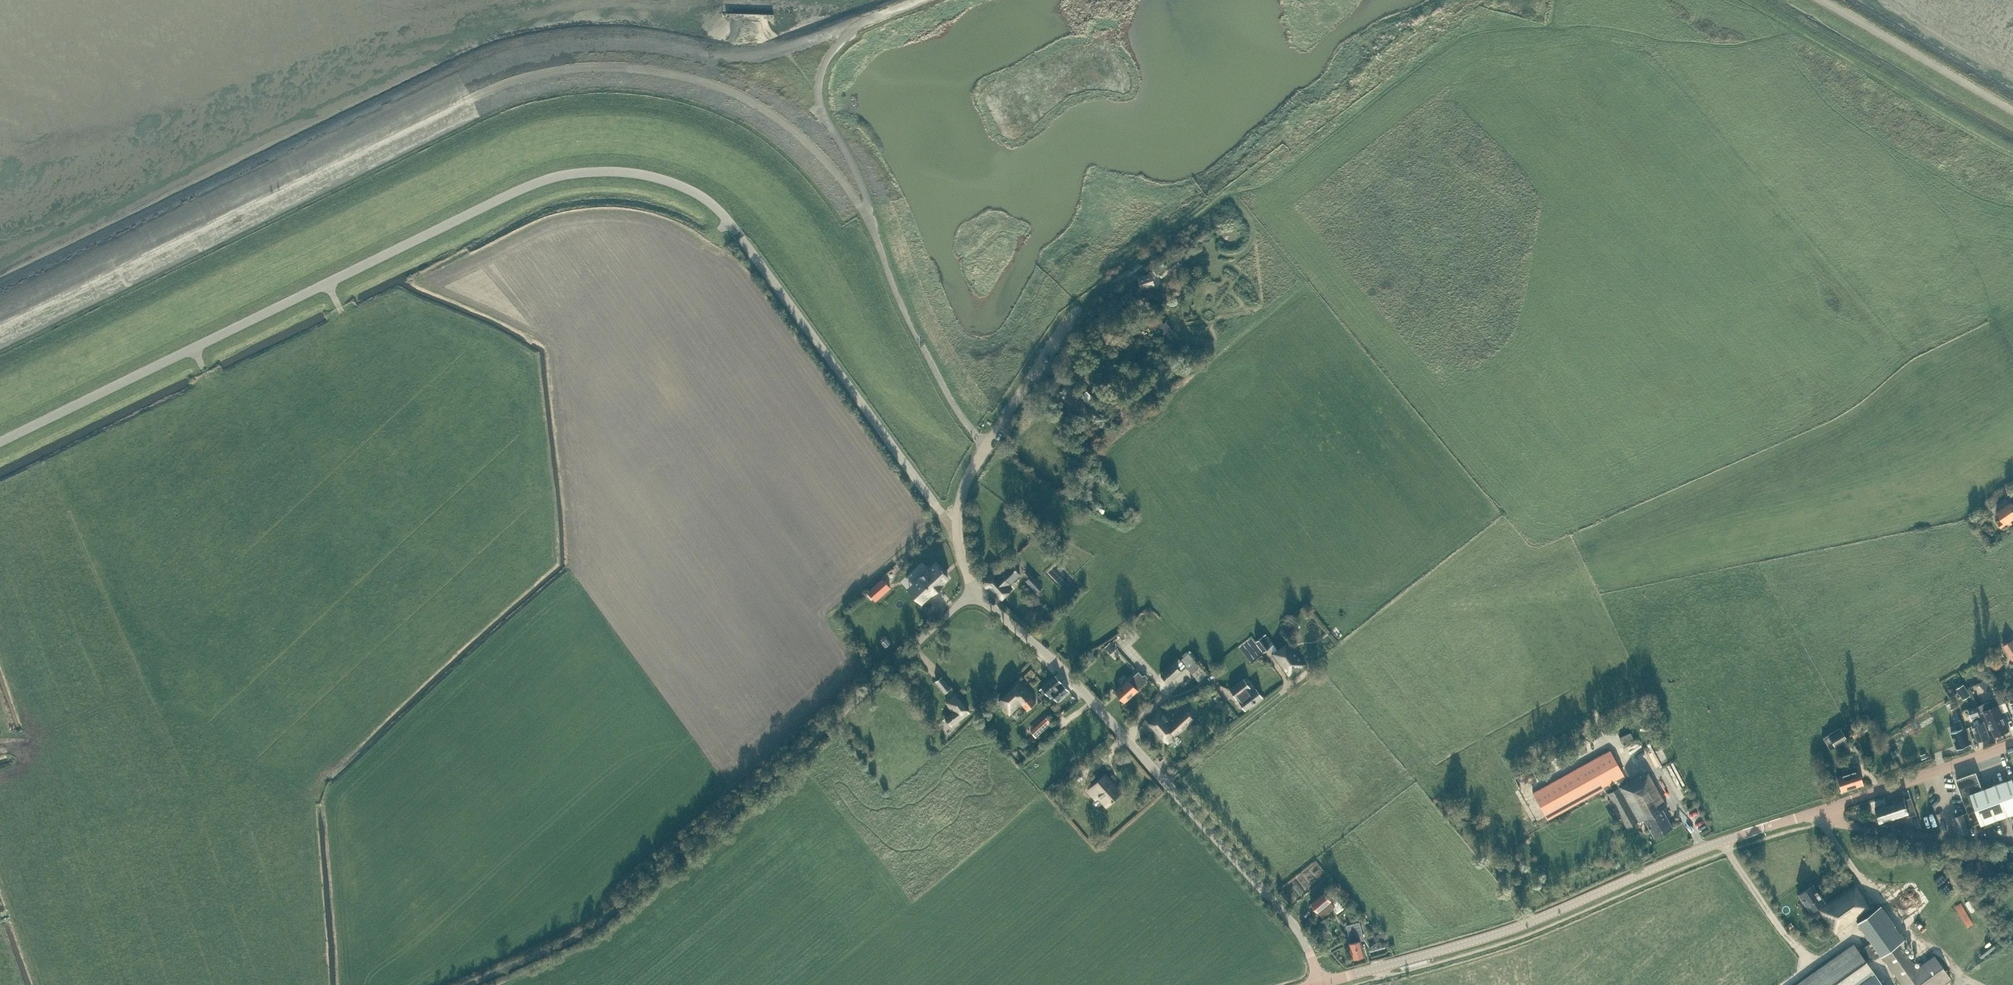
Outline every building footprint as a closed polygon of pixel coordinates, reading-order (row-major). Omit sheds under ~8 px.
[(1177,260),(1158,273),(1162,278),(1180,265),(1177,260)] [(1152,276),(1139,280),(1142,289),(1155,285),(1152,276)] [(1159,317),(1148,325),(1158,337),(1163,334),(1168,341),(1176,335),(1166,322),(1164,324),(1159,317)] [(2010,502),(2006,497),(1991,507),(1989,504),(1986,507),(1988,510),(1970,521),(1975,527),(1979,525),(1977,522),(1993,512),(1994,514),(1997,512),(2001,518),(1997,520),(2001,527),(2012,519),(2012,504),(2011,501),(2010,502)] [(1056,591),(1068,580),(1052,563),(1040,575),(1056,591)] [(919,580),(913,585),(925,599),(933,592),(934,593),(942,586),(941,584),(948,578),(936,564),(930,570),(929,569),(918,579),(919,580)] [(983,583),(999,600),(1012,588),(1008,584),(1020,574),(1011,564),(999,575),(996,572),(983,583)] [(1034,578),(1028,584),(1036,592),(1042,587),(1034,578)] [(882,579),(867,592),(876,601),(890,588),(882,579)] [(1256,642),(1263,652),(1274,644),(1266,634),(1256,642)] [(2012,640),(2004,645),(2009,653),(2012,659),(2012,641),(2012,640)] [(1116,649),(1110,642),(1105,647),(1101,650),(1106,656),(1109,652),(1111,654),(1116,649)] [(1288,676),(1305,664),(1288,642),(1272,654),(1288,676)] [(1167,683),(1181,671),(1185,666),(1198,681),(1206,673),(1200,666),(1189,653),(1180,661),(1179,659),(1161,675),(1167,683)] [(1145,675),(1143,675),(1143,676),(1138,671),(1115,692),(1124,702),(1137,690),(1147,681),(1146,680),(1147,679),(1148,678),(1145,675)] [(1046,697),(1048,695),(1062,683),(1055,675),(1039,690),(1046,697)] [(895,677),(888,683),(894,690),(901,685),(895,677)] [(949,708),(962,699),(945,677),(924,692),(931,703),(940,696),(949,708)] [(1252,691),(1249,687),(1243,679),(1229,690),(1245,710),(1263,697),(1256,688),(1252,691)] [(1986,679),(1976,679),(1976,690),(1986,689),(1986,679)] [(1215,690),(1207,681),(1201,686),(1209,695),(1215,690)] [(998,701),(1009,713),(1021,703),(1027,710),(1036,702),(1019,683),(998,701)] [(1057,701),(1069,690),(1062,683),(1048,695),(1050,698),(1052,695),(1057,701)] [(1964,684),(1957,688),(1963,699),(1970,695),(1964,684)] [(2004,702),(2001,694),(1999,695),(1998,692),(1993,693),(1994,696),(1989,698),(1990,701),(1977,706),(1977,707),(1980,712),(1984,711),(1995,736),(2009,730),(1998,705),(2004,702)] [(1185,710),(1183,712),(1172,722),(1159,707),(1146,719),(1167,742),(1197,715),(1192,709),(1188,713),(1185,710)] [(1959,719),(1955,707),(1951,709),(1955,721),(1958,730),(1951,732),(1957,748),(1969,744),(1960,719),(1959,719)] [(1979,713),(1980,712),(1977,707),(1969,710),(1972,720),(1973,720),(1975,725),(1972,726),(1978,741),(1989,736),(1984,721),(1980,723),(1978,718),(1981,717),(1979,713)] [(1046,718),(1038,725),(1044,731),(1051,724),(1046,718)] [(1831,750),(1847,740),(1840,728),(1823,738),(1831,750)] [(1627,782),(1610,750),(1533,793),(1547,819),(1604,788),(1607,793),(1608,793),(1627,827),(1643,818),(1654,836),(1672,826),(1662,808),(1667,805),(1648,772),(1641,776),(1640,775),(1627,782)] [(1556,771),(1570,763),(1564,753),(1550,760),(1556,771)] [(1840,776),(1844,790),(1863,784),(1858,770),(1857,766),(1841,771),(1842,776),(1840,776)] [(2012,778),(1982,789),(1976,773),(1956,780),(1973,825),(1981,822),(1982,824),(1983,824),(1985,828),(1999,823),(1998,819),(2010,814),(2011,817),(2012,816),(2012,781),(2012,778)] [(1105,806),(1120,793),(1104,775),(1087,790),(1095,799),(1097,798),(1105,806)] [(1911,799),(1905,801),(1904,797),(1876,806),(1881,824),(1888,822),(1889,825),(1895,823),(1894,820),(1910,814),(1910,816),(1917,814),(1911,799)] [(1959,834),(1969,831),(1963,813),(1954,816),(1959,834)] [(1870,908),(1865,901),(1867,900),(1855,884),(1825,905),(1812,886),(1798,895),(1809,912),(1816,907),(1835,933),(1854,919),(1871,942),(1860,951),(1866,959),(1871,956),(1874,960),(1880,955),(1901,984),(1941,984),(1950,978),(1934,956),(1916,968),(1899,943),(1905,939),(1881,906),(1875,909),(1873,906),(1870,908)] [(1317,912),(1330,901),(1324,893),(1311,904),(1317,912)] [(1337,911),(1344,907),(1340,902),(1334,906),(1337,911)] [(1929,910),(1923,920),(1927,922),(1933,912),(1929,910)] [(1348,943),(1353,958),(1364,955),(1361,941),(1363,940),(1359,923),(1347,926),(1351,942),(1348,943)] [(1796,984),(1861,984),(1875,975),(1853,944),(1796,984)] [(1861,984),(1882,984),(1875,975),(1861,984)]
